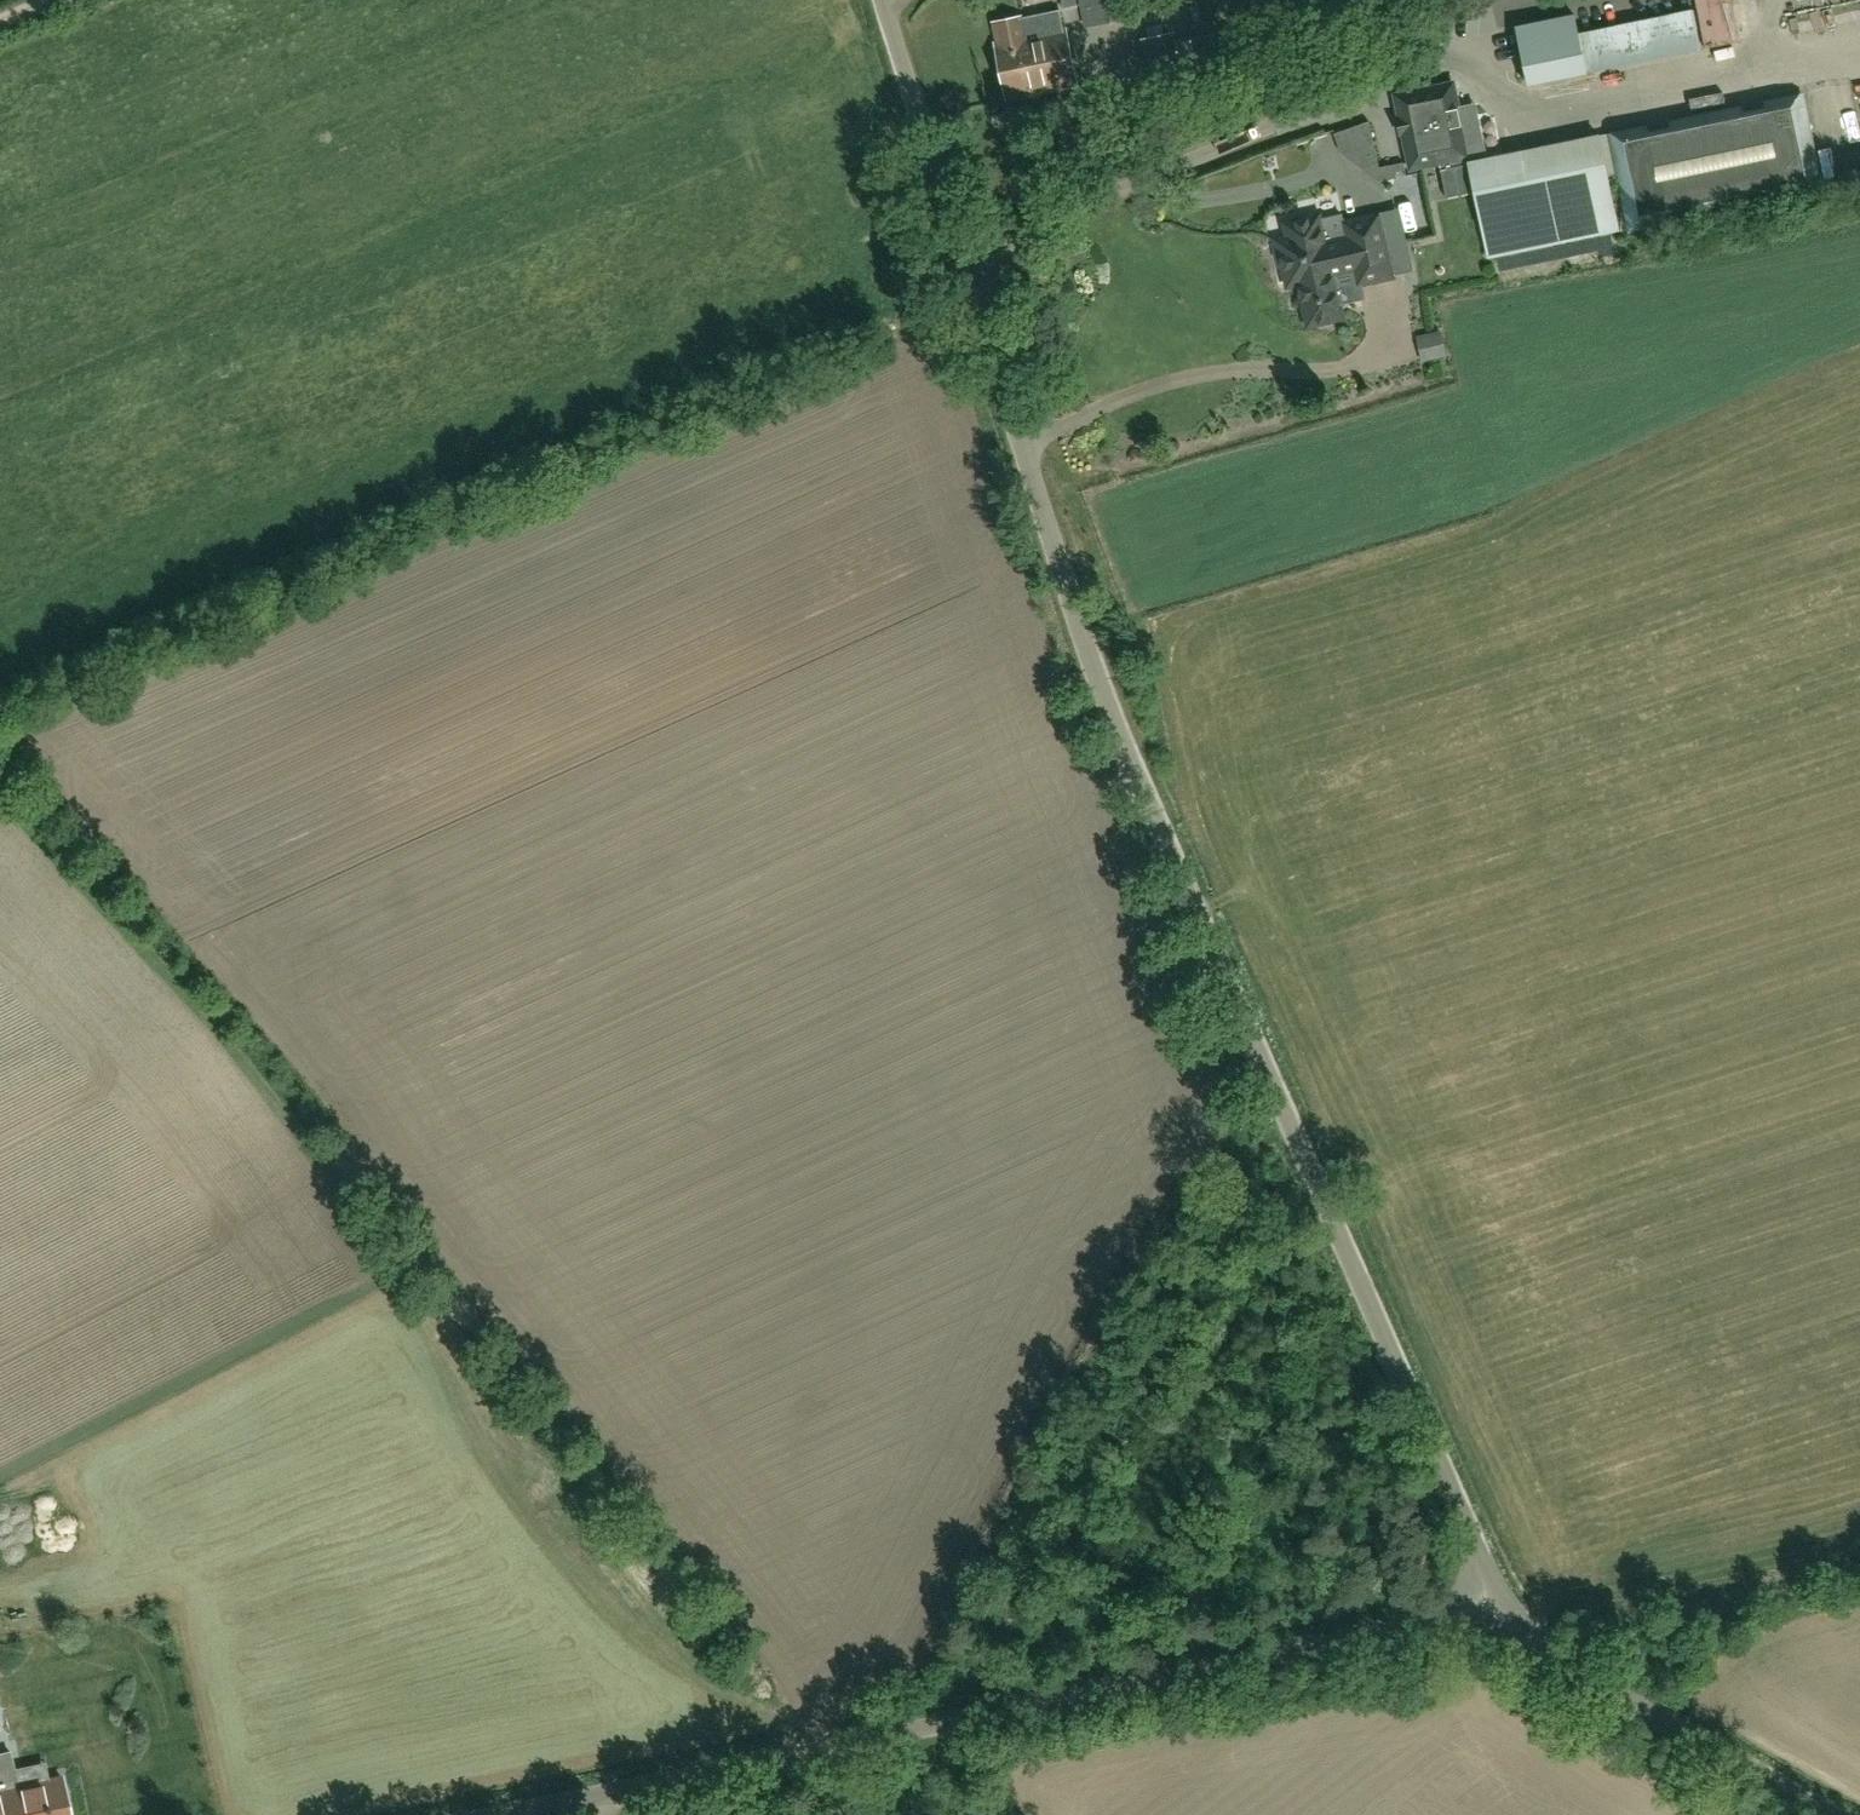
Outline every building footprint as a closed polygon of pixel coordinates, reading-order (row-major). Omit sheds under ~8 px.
[(1138,16),(1135,0),(1080,0),(1086,26),(1138,16)] [(1701,51),(1690,0),(1653,0),(1516,28),(1529,87),(1701,51)] [(1062,32),(1060,23),(1055,17),(1043,20),(1041,27),(1042,35),(1028,38),(1023,17),(997,23),(1001,44),(998,45),(1009,100),(1079,85),(1068,30),(1062,32)] [(1148,75),(1180,68),(1173,33),(1166,34),(1163,18),(1141,21),(1143,39),(1140,40),(1148,75)] [(1468,157),(1452,85),(1396,96),(1411,169),(1468,157)] [(1611,134),(1630,230),(1819,191),(1800,95),(1611,134)] [(1094,126),(1084,128),(1090,155),(1100,153),(1094,126)] [(1598,136),(1469,163),(1488,259),(1618,232),(1598,136)] [(1344,319),(1335,278),(1355,273),(1358,287),(1395,278),(1380,215),(1344,223),(1347,237),(1326,241),(1320,215),(1273,226),(1288,288),(1299,286),(1308,328),(1344,319)] [(0,1785),(0,1814),(69,1814),(61,1774),(13,1785),(13,1782),(0,1785)]
